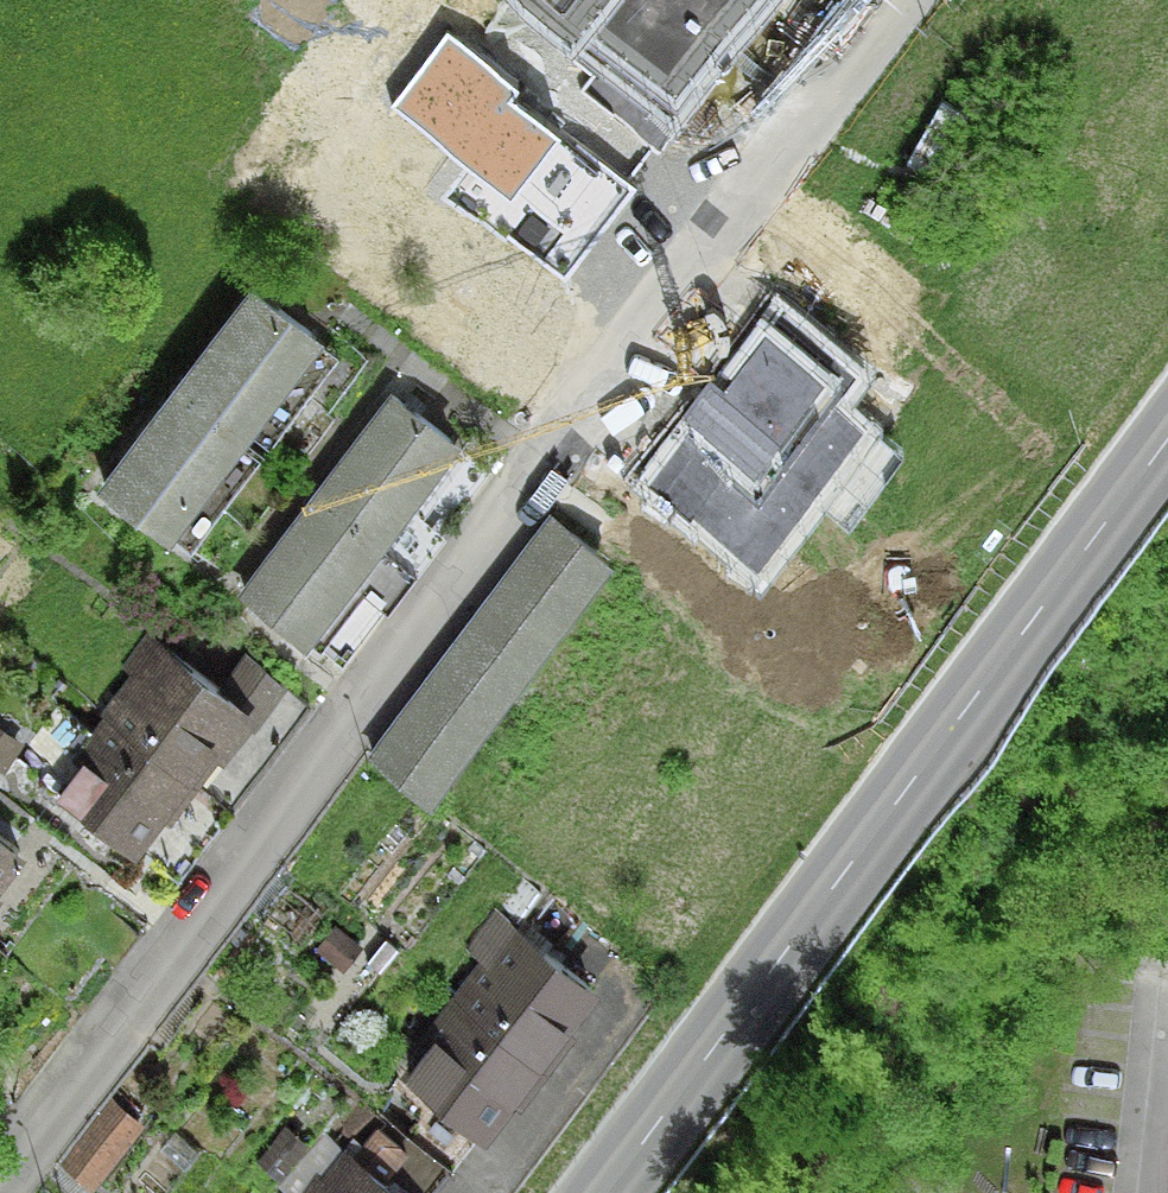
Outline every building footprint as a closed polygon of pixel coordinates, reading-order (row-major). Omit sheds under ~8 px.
[(670,112),(759,0),(528,0),(670,112)] [(514,93),(448,42),(397,107),(512,197),(555,142),(506,104),(514,93)] [(245,290),(171,388),(233,435),(307,338),(245,290)] [(855,378),(778,319),(720,395),(711,388),(640,480),(757,570),(863,432),(832,409),(855,378)] [(233,435),(171,388),(96,486),(158,533),(233,435)] [(386,397),(312,495),(371,541),(445,443),(386,397)] [(297,638),(371,541),(312,495),(237,593),(297,638)] [(611,570),(552,525),(372,758),(431,803),(611,570)] [(118,706),(106,722),(178,776),(229,708),(231,710),(234,706),(141,636),(118,668),(128,676),(110,700),(118,706)] [(129,845),(127,844),(178,776),(106,722),(93,738),(86,733),(67,757),(75,763),(52,794),(126,849),(129,845)] [(8,854),(10,856),(13,853),(0,843),(0,865),(8,854)] [(470,988),(457,1005),(518,1051),(541,1022),(551,1030),(580,992),(582,994),(585,990),(511,933),(534,894),(515,880),(465,946),(480,959),(462,982),(470,988)] [(426,1045),(403,1076),(476,1132),(479,1129),(477,1127),(506,1089),(495,1081),(518,1051),(457,1005),(444,1021),(437,1015),(418,1040),(426,1045)] [(375,1179),(399,1149),(371,1128),(347,1158),(343,1155),(342,1156),(316,1136),(274,1191),(277,1192),(393,1192),(375,1179)] [(97,1161),(72,1142),(56,1163),(81,1181),(97,1161)]
